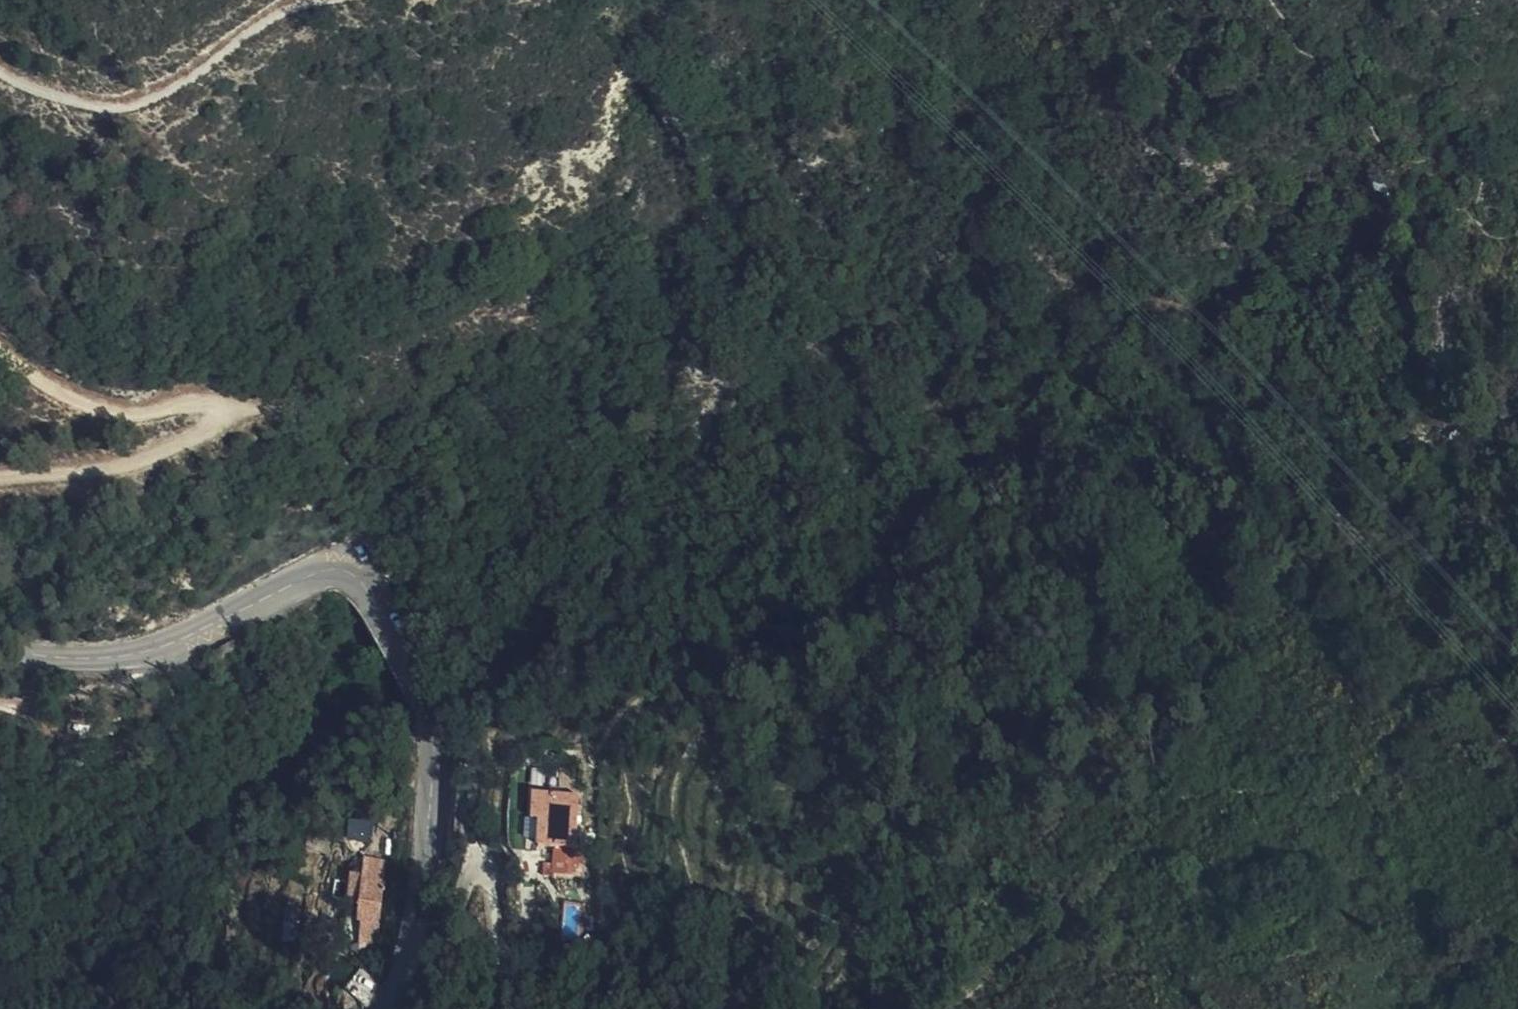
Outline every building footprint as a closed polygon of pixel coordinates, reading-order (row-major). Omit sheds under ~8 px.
[(552,887),(551,904),(551,916),(579,917),(580,889),(571,889),(573,836),(528,834),(528,860),(536,860),(534,887),(552,887)] [(390,880),(363,874),(351,916),(359,918),(354,939),(377,929),(390,880)]
